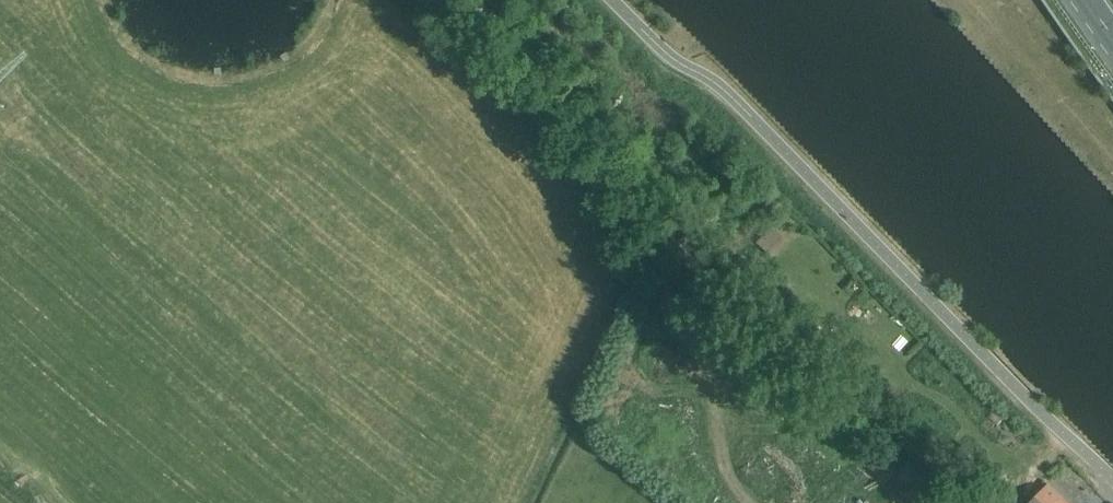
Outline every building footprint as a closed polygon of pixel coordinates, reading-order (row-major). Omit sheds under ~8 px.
[(1045,485),(1028,502),(1063,502),(1045,485)]
